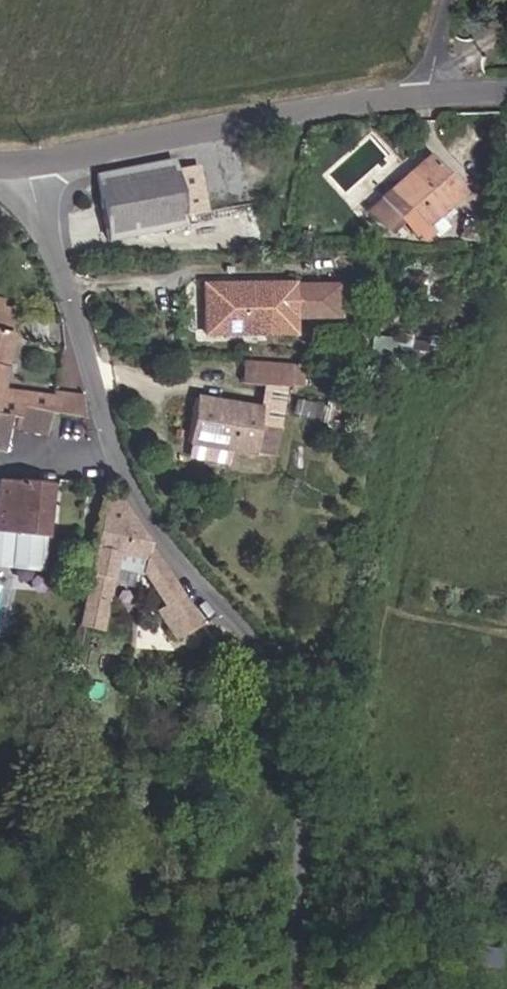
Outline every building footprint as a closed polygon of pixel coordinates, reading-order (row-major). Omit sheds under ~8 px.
[(182,226),(178,203),(171,165),(96,177),(108,239),(182,226)] [(406,230),(428,254),(438,246),(442,243),(435,235),(469,206),(436,170),(373,224),(389,243),(406,230)] [(458,236),(457,246),(474,246),(475,236),(458,236)] [(474,246),(457,246),(457,256),(474,256),(474,246)] [(337,318),(338,286),(211,282),(210,329),(298,331),(298,317),(337,318)] [(10,336),(14,318),(0,314),(0,333),(10,336)] [(10,336),(0,333),(0,372),(10,336)] [(286,390),(286,388),(295,388),(297,371),(240,366),(238,385),(286,390)] [(1,416),(14,419),(17,409),(44,416),(76,421),(78,394),(51,393),(50,399),(22,399),(0,391),(0,415),(1,416)] [(186,444),(250,455),(254,433),(258,412),(193,401),(186,444)] [(329,416),(330,410),(293,405),(290,419),(335,426),(337,416),(329,416)] [(17,409),(14,419),(14,424),(40,430),(44,416),(17,409)] [(258,412),(254,433),(274,437),(278,416),(258,412)] [(254,433),(250,455),(270,458),(274,437),(254,433)] [(10,537),(7,555),(37,559),(47,487),(0,482),(0,536),(10,537)] [(170,636),(195,623),(120,504),(99,501),(71,624),(99,633),(113,571),(146,578),(162,606),(153,612),(170,636)] [(0,536),(0,568),(4,569),(7,555),(10,537),(0,536)]
